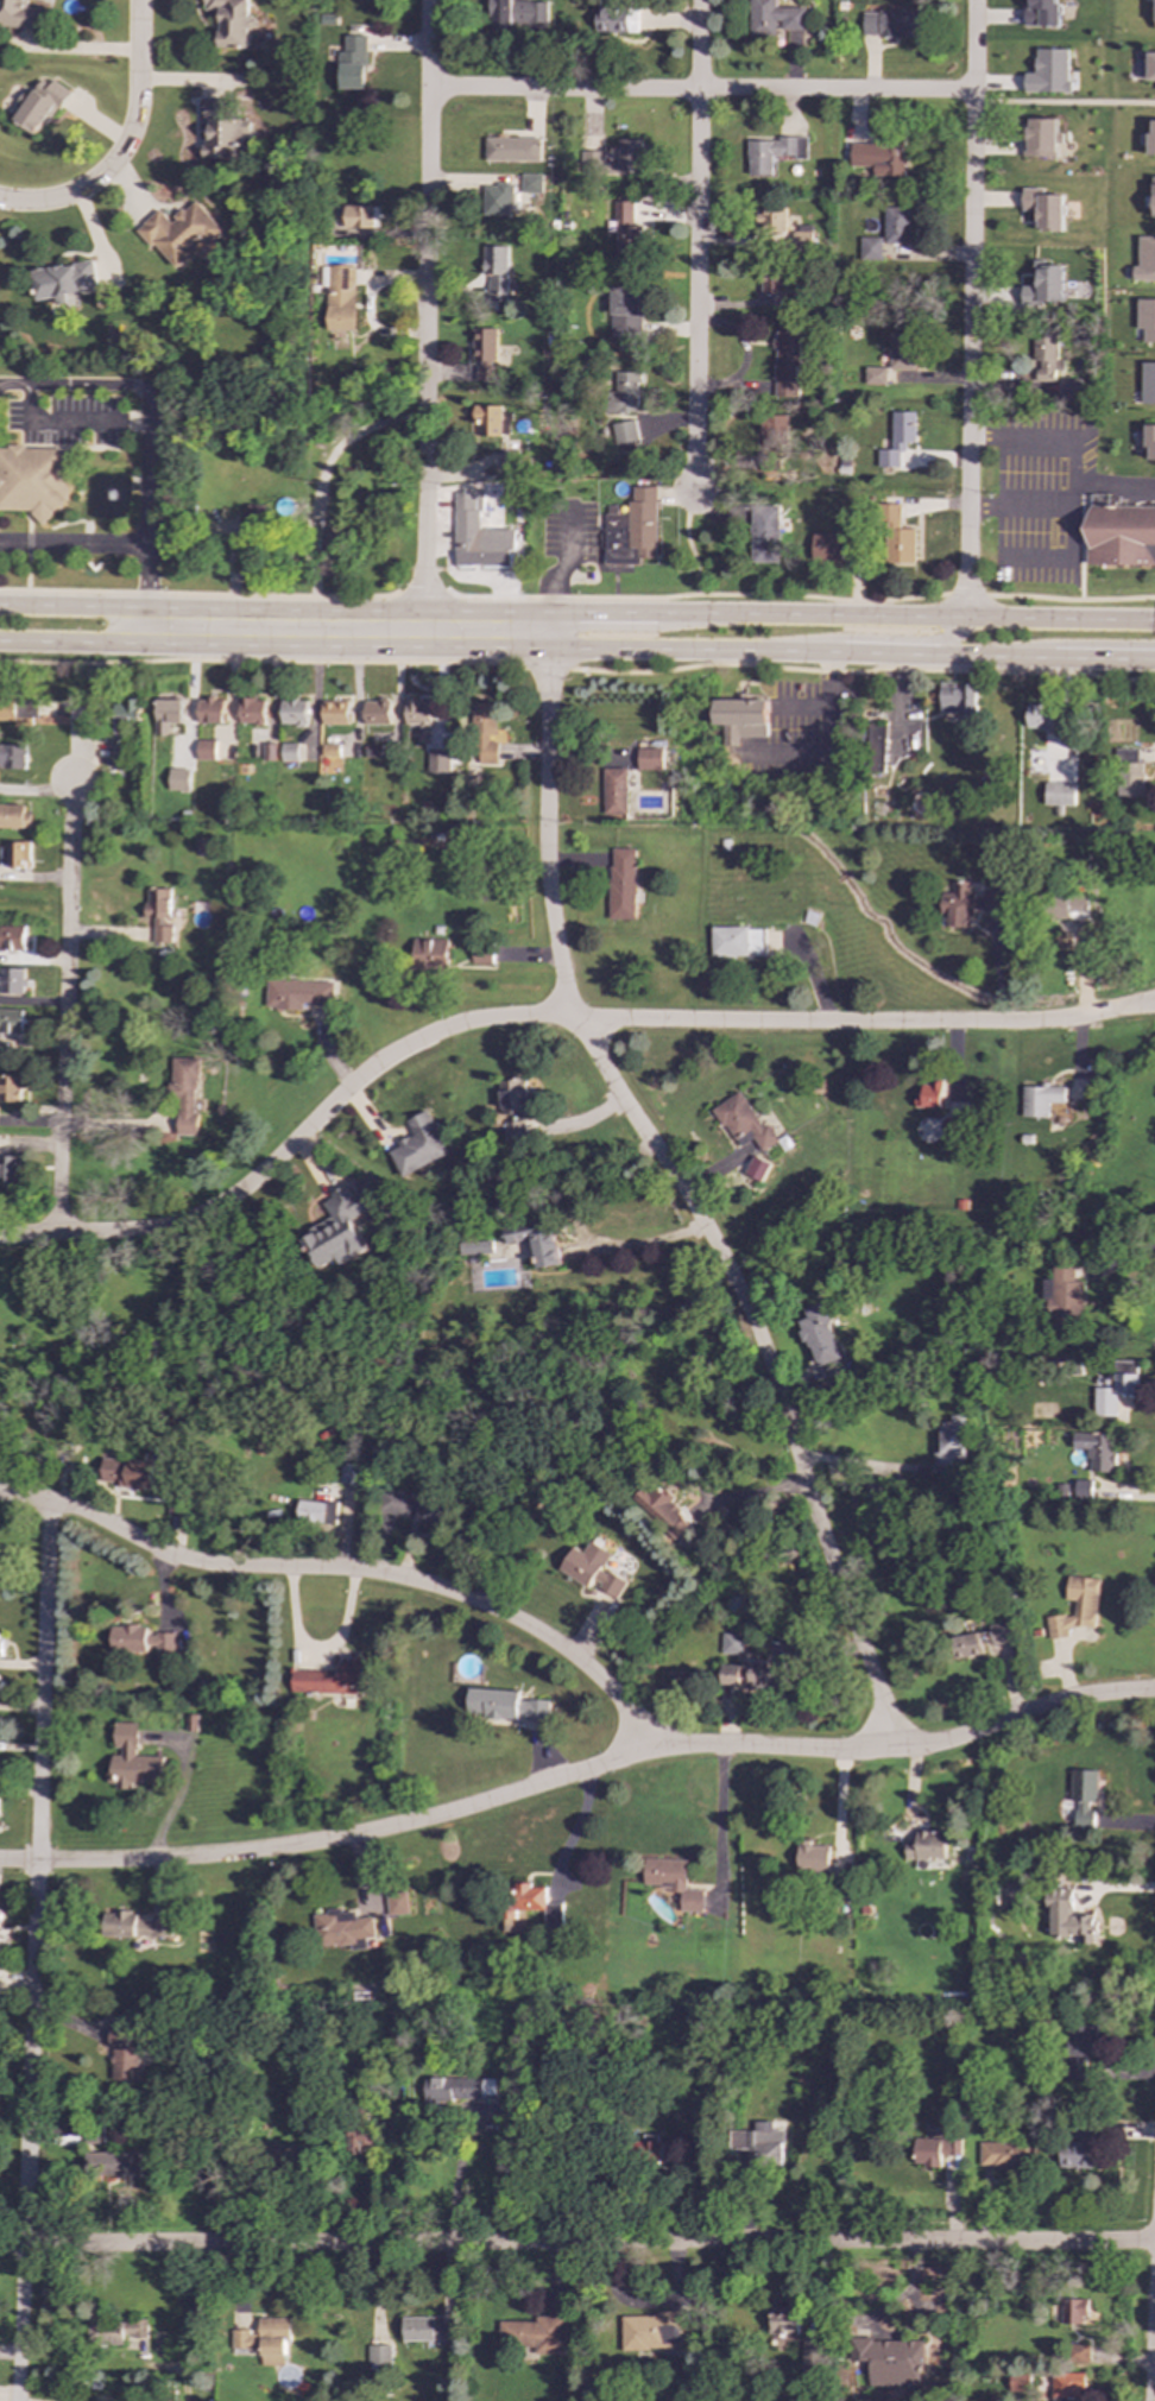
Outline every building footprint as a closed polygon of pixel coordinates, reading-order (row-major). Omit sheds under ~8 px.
[(40,8),(30,6),(30,0),(0,0),(0,25),(38,30),(40,8)] [(204,11),(219,11),(220,48),(248,48),(248,30),(255,30),(255,17),(248,18),(248,0),(204,0),(204,11)] [(512,1),(512,0),(489,0),(488,25),(547,26),(548,1),(512,1)] [(750,33),(778,33),(778,30),(806,30),(806,7),(776,7),(776,0),(750,0),(750,33)] [(1059,2),(1055,2),(1055,0),(1029,0),(1029,10),(1023,10),(1023,25),(1059,26),(1059,2)] [(637,10),(595,11),(595,39),(627,38),(627,33),(637,33),(637,10)] [(919,37),(920,11),(863,10),(863,36),(919,37)] [(339,88),(366,89),(366,34),(343,34),(343,51),(339,51),(339,88)] [(1068,49),(1035,49),(1035,74),(1024,72),(1024,91),(1068,93),(1068,49)] [(1147,53),(1148,81),(1154,80),(1154,53),(1147,53)] [(38,137),(68,91),(43,75),(13,120),(38,137)] [(232,159),(233,146),(240,146),(241,119),(229,119),(229,100),(203,99),(203,116),(207,116),(206,158),(232,159)] [(1056,143),(1060,143),(1060,119),(1025,118),(1025,157),(1056,157),(1056,143)] [(808,137),(781,135),(781,138),(749,138),(749,175),(772,175),(774,157),(807,157),(808,137)] [(485,160),(541,162),(541,138),(485,138),(485,160)] [(642,139),(618,139),(617,164),(602,164),(602,151),(580,151),(580,175),(640,176),(642,139)] [(851,141),(852,166),(875,166),(875,176),(905,176),(905,141),(851,141)] [(522,192),(542,194),(543,173),(522,173),(522,192)] [(486,215),(510,215),(512,184),(487,183),(486,215)] [(1062,232),(1064,195),(1044,195),(1044,188),(1023,188),(1022,210),(1039,211),(1039,230),(1062,232)] [(614,253),(642,254),(642,226),(632,226),(632,201),(614,201),(614,253)] [(343,227),(372,228),(373,206),(345,204),(343,227)] [(812,225),(799,226),(799,215),(787,215),(785,206),(765,207),(768,248),(813,247),(812,225)] [(910,207),(884,208),(885,244),(910,244),(910,207)] [(1138,235),(1138,266),(1134,266),(1134,280),(1154,280),(1154,235),(1138,235)] [(882,260),(882,236),(860,236),(860,260),(882,260)] [(506,302),(507,246),(484,246),(482,301),(506,302)] [(32,270),(36,299),(57,297),(58,307),(76,304),(75,291),(97,289),(94,261),(32,270)] [(327,330),(355,330),(354,265),(327,265),(327,330)] [(1064,266),(1037,265),(1036,286),(1021,285),(1020,303),(1062,304),(1064,266)] [(762,295),(784,293),(784,270),(760,270),(762,295)] [(610,340),(639,340),(640,288),(611,288),(610,340)] [(1138,298),(1137,330),(1144,330),(1144,342),(1154,342),(1154,299),(1138,298)] [(497,329),(473,329),(472,361),(476,361),(476,380),(496,380),(497,329)] [(774,397),(797,397),(797,331),(774,331),(774,397)] [(889,369),(914,369),(915,334),(890,333),(889,369)] [(1054,381),(1054,369),(1064,369),(1064,360),(1056,360),(1058,335),(1034,334),(1033,381),(1054,381)] [(1143,362),(1142,404),(1154,404),(1154,362),(1143,362)] [(885,367),(865,367),(864,384),(885,384),(885,367)] [(501,405),(475,405),(475,436),(510,435),(510,413),(501,413),(501,405)] [(915,442),(916,412),(891,411),(891,449),(878,449),(877,467),(902,467),(902,442),(915,442)] [(785,415),(759,416),(760,474),(787,474),(785,415)] [(637,443),(635,421),(611,423),(613,446),(637,443)] [(1147,425),(1147,460),(1154,460),(1154,425),(1147,425)] [(0,447),(0,510),(32,510),(32,520),(52,520),(52,510),(62,510),(62,499),(69,499),(69,447),(0,447)] [(499,468),(518,468),(517,450),(498,450),(499,468)] [(655,558),(656,487),(629,486),(629,513),(616,513),(616,505),(602,505),(602,563),(637,564),(637,558),(655,558)] [(479,492),(453,492),(453,566),(507,566),(507,550),(512,550),(512,529),(479,529),(479,492)] [(1107,506),(1107,494),(1090,494),(1088,505),(1085,505),(1085,566),(1154,566),(1154,507),(1107,506)] [(900,504),(883,504),(883,563),(915,563),(915,529),(900,529),(900,504)] [(750,562),(778,563),(780,505),(751,505),(750,562)] [(810,532),(809,558),(848,561),(850,533),(810,532)] [(976,683),(940,683),(939,713),(976,713),(976,683)] [(15,720),(14,694),(0,694),(0,720),(15,720)] [(197,699),(197,724),(225,722),(225,697),(197,699)] [(239,725),(265,725),(266,699),(240,697),(239,725)] [(131,734),(131,727),(139,727),(140,700),(114,699),(113,733),(131,734)] [(183,699),(156,700),(156,735),(169,734),(169,724),(183,722),(183,699)] [(404,724),(419,724),(419,728),(430,728),(431,700),(405,699),(404,724)] [(308,700),(282,700),(280,725),(307,726),(308,700)] [(364,724),(390,725),(391,701),(365,700),(364,724)] [(766,700),(715,700),(715,747),(736,747),(736,738),(768,737),(766,700)] [(322,724),(349,724),(349,701),(322,702),(322,724)] [(497,765),(498,740),(494,740),(496,703),(473,702),(471,764),(497,765)] [(1027,703),(1025,728),(1053,729),(1053,703),(1027,703)] [(866,722),(864,770),(883,771),(885,724),(866,722)] [(111,765),(128,766),(128,740),(111,740),(111,765)] [(215,740),(196,740),(196,760),(214,760),(215,740)] [(263,760),(274,760),(274,744),(263,743),(263,760)] [(280,762),(297,762),(297,743),(280,743),(280,762)] [(0,744),(0,768),(25,769),(25,745),(0,744)] [(322,757),(340,757),(340,744),(322,744),(322,757)] [(365,745),(365,758),(381,757),(380,745),(365,745)] [(664,770),(664,748),(638,748),(638,770),(664,770)] [(1116,797),(1141,797),(1142,748),(1117,748),(1116,797)] [(190,769),(169,767),(169,791),(189,791),(190,769)] [(627,769),(604,767),(602,814),(626,815),(627,769)] [(1073,805),(1074,783),(1044,782),(1043,805),(1073,805)] [(31,813),(25,813),(25,804),(0,804),(0,828),(31,827),(31,813)] [(8,841),(7,867),(30,868),(30,842),(8,841)] [(610,918),(636,918),(635,848),(608,848),(610,918)] [(999,910),(999,891),(982,890),(982,896),(967,896),(967,882),(952,882),(952,892),(941,892),(941,927),(971,927),(971,910),(999,910)] [(153,942),(170,943),(171,889),(146,889),(146,918),(153,918),(153,942)] [(1085,920),(1086,895),(1044,892),(1043,918),(1085,920)] [(25,925),(0,925),(0,949),(24,950),(25,925)] [(448,939),(414,937),(412,969),(447,971),(448,939)] [(492,963),(492,944),(473,943),(472,963),(492,963)] [(25,993),(26,979),(24,979),(24,968),(0,967),(0,993),(25,993)] [(303,1010),(303,1005),(332,1005),(333,981),(266,980),(265,1009),(303,1010)] [(23,1037),(23,1009),(0,1009),(0,1037),(23,1037)] [(177,1135),(195,1136),(197,1057),(170,1057),(169,1113),(178,1113),(177,1135)] [(20,1075),(0,1075),(0,1101),(19,1101),(20,1075)] [(500,1114),(526,1113),(525,1080),(499,1081),(500,1114)] [(941,1106),(941,1082),(915,1083),(916,1107),(941,1106)] [(948,1100),(960,1101),(961,1085),(949,1083),(948,1100)] [(1021,1117),(1047,1117),(1047,1102),(1064,1102),(1065,1085),(1022,1085),(1021,1117)] [(712,1108),(732,1142),(747,1132),(759,1152),(778,1141),(769,1123),(762,1126),(740,1091),(712,1108)] [(389,1149),(402,1176),(449,1155),(428,1110),(406,1119),(414,1136),(389,1149)] [(942,1139),(964,1139),(965,1117),(943,1116),(942,1139)] [(505,1139),(525,1138),(525,1120),(504,1121),(505,1139)] [(19,1155),(0,1155),(0,1186),(18,1187),(19,1155)] [(770,1162),(752,1156),(745,1175),(763,1181),(770,1162)] [(367,1250),(352,1219),(373,1207),(362,1188),(351,1194),(346,1184),(329,1194),(332,1200),(323,1205),(330,1218),(313,1227),(315,1232),(302,1239),(317,1268),(336,1258),(340,1265),(367,1250)] [(558,1264),(551,1220),(503,1227),(505,1244),(531,1239),(536,1268),(558,1264)] [(466,1255),(493,1253),(492,1241),(466,1241),(466,1255)] [(1080,1282),(1074,1282),(1074,1262),(1052,1262),(1052,1280),(1040,1280),(1040,1302),(1047,1302),(1047,1328),(1080,1329),(1080,1282)] [(845,1358),(825,1302),(804,1310),(808,1318),(800,1321),(818,1367),(845,1358)] [(1094,1416),(1116,1416),(1116,1396),(1137,1396),(1137,1360),(1118,1360),(1118,1376),(1106,1376),(1106,1388),(1094,1388),(1094,1416)] [(961,1466),(962,1416),(949,1416),(948,1427),(939,1426),(939,1446),(933,1446),(932,1466),(961,1466)] [(1088,1472),(1113,1472),(1115,1434),(1073,1434),(1072,1449),(1088,1449),(1088,1472)] [(103,1486),(156,1487),(156,1460),(105,1459),(103,1486)] [(341,1483),(361,1485),(365,1465),(343,1462),(341,1483)] [(676,1540),(694,1522),(656,1480),(637,1498),(676,1540)] [(423,1496),(384,1486),(378,1511),(417,1519),(423,1496)] [(446,1527),(449,1504),(423,1498),(418,1522),(446,1527)] [(339,1502),(299,1500),(298,1522),(337,1523),(339,1502)] [(558,1571),(588,1588),(591,1584),(617,1598),(626,1581),(601,1567),(611,1553),(589,1541),(582,1553),(573,1547),(558,1571)] [(1048,1615),(1046,1636),(1067,1638),(1069,1625),(1093,1628),(1099,1579),(1067,1575),(1065,1599),(1074,1600),(1072,1617),(1048,1615)] [(173,1653),(175,1629),(111,1628),(111,1650),(156,1651),(156,1653),(173,1653)] [(720,1654),(741,1654),(743,1634),(721,1634),(720,1654)] [(954,1658),(982,1656),(979,1634),(952,1636),(954,1658)] [(782,1688),(783,1662),(757,1661),(757,1654),(743,1653),(743,1666),(720,1664),(719,1686),(738,1686),(739,1679),(747,1679),(747,1687),(782,1688)] [(339,1672),(291,1669),(291,1692),(362,1694),(364,1660),(339,1660),(339,1672)] [(518,1691),(468,1688),(467,1717),(548,1720),(548,1700),(518,1699),(518,1691)] [(163,1756),(137,1756),(137,1723),(114,1723),(114,1748),(120,1748),(120,1756),(113,1756),(113,1786),(163,1787),(163,1756)] [(1097,1802),(1097,1770),(1071,1770),(1069,1801),(1097,1802)] [(1072,1826),(1086,1827),(1087,1802),(1072,1802),(1072,1826)] [(945,1859),(945,1831),(915,1831),(915,1840),(904,1840),(904,1859),(945,1859)] [(796,1871),(829,1871),(829,1846),(797,1845),(796,1871)] [(686,1860),(644,1858),(643,1885),(668,1887),(668,1893),(680,1893),(680,1912),(701,1912),(702,1890),(684,1889),(686,1860)] [(545,1888),(531,1887),(531,1883),(512,1883),(512,1896),(503,1896),(503,1920),(505,1920),(504,1932),(523,1932),(524,1910),(544,1910),(545,1888)] [(1071,1915),(1071,1888),(1053,1888),(1053,1896),(1046,1896),(1046,1909),(1050,1909),(1049,1936),(1078,1936),(1077,1944),(1093,1944),(1093,1915),(1071,1915)] [(385,1893),(387,1916),(409,1914),(405,1890),(385,1893)] [(544,1927),(561,1927),(561,1904),(544,1903),(544,1927)] [(373,1916),(355,1917),(355,1909),(324,1912),(326,1914),(314,1914),(316,1946),(355,1944),(355,1939),(374,1938),(373,1916)] [(103,1935),(172,1939),(173,1916),(105,1913),(103,1935)] [(138,2026),(111,2027),(111,2083),(138,2083),(138,2026)] [(1066,2027),(1066,2080),(1087,2080),(1087,2055),(1094,2055),(1094,2027),(1066,2027)] [(494,2094),(496,2078),(424,2078),(424,2111),(436,2111),(436,2100),(484,2100),(484,2094),(494,2094)] [(753,2130),(727,2130),(727,2166),(782,2166),(782,2130),(772,2130),(772,2122),(753,2122),(753,2130)] [(349,2154),(361,2154),(361,2148),(374,2148),(374,2125),(348,2125),(349,2154)] [(1061,2168),(1092,2168),(1093,2128),(1079,2128),(1079,2143),(1062,2143),(1061,2168)] [(914,2166),(939,2166),(940,2155),(960,2155),(960,2140),(914,2138),(914,2166)] [(978,2167),(1033,2168),(1034,2143),(979,2142),(978,2167)] [(140,2176),(139,2152),(86,2153),(86,2178),(140,2176)] [(1085,2299),(1060,2299),(1060,2324),(1085,2324),(1085,2299)] [(797,2340),(800,2302),(788,2302),(787,2308),(771,2307),(769,2346),(787,2348),(787,2340),(797,2340)] [(621,2315),(621,2348),(684,2346),(683,2311),(657,2312),(657,2315),(621,2315)] [(499,2321),(499,2345),(535,2346),(535,2355),(563,2355),(563,2317),(535,2315),(535,2321),(499,2321)] [(402,2340),(437,2340),(437,2344),(449,2344),(449,2326),(434,2326),(434,2317),(402,2318),(402,2340)] [(232,2331),(232,2351),(260,2351),(260,2365),(285,2365),(285,2340),(290,2340),(290,2318),(259,2318),(259,2331),(232,2331)] [(149,2320),(89,2320),(89,2344),(149,2343),(149,2320)] [(157,2356),(170,2356),(170,2332),(156,2332),(157,2356)] [(823,2336),(803,2336),(802,2372),(822,2374),(823,2336)] [(923,2339),(853,2339),(853,2362),(869,2362),(869,2386),(923,2386),(923,2339)] [(1087,2344),(1069,2344),(1069,2363),(1087,2362),(1087,2344)] [(391,2345),(367,2345),(368,2370),(379,2369),(379,2363),(391,2363),(391,2345)] [(1009,2390),(1029,2391),(1029,2372),(1009,2371),(1009,2390)] [(1052,2372),(1052,2400),(1077,2400),(1077,2396),(1085,2396),(1085,2372),(1052,2372)]
